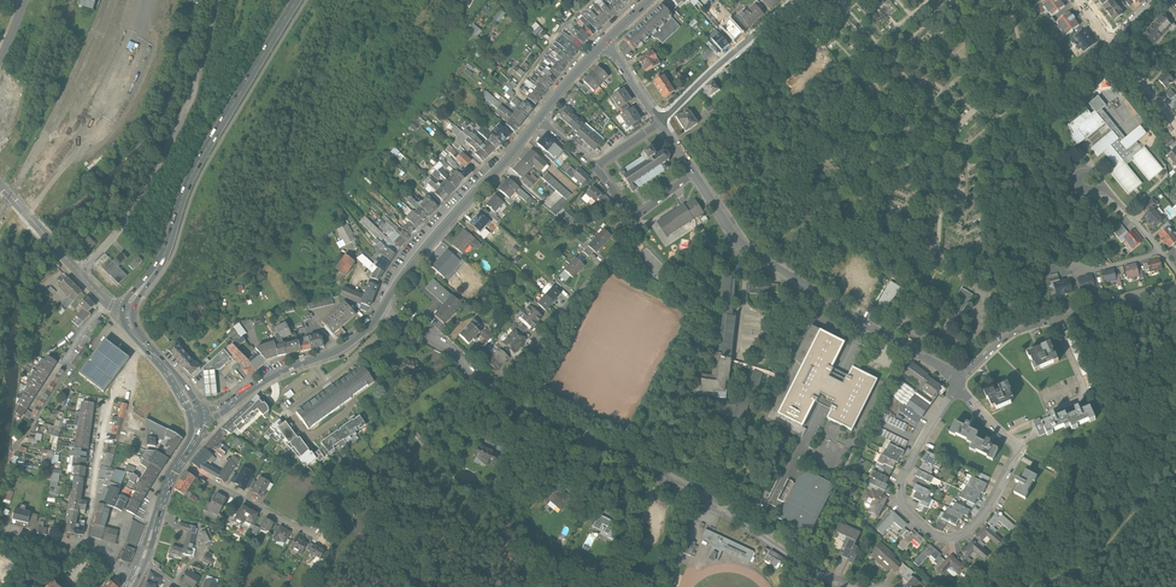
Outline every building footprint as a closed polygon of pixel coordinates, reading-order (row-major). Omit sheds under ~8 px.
[(78,4),(94,10),(97,0),(79,0),(78,4)] [(611,5),(617,12),(621,9),(615,2),(613,0),(607,0),(611,5)] [(619,0),(617,0),(615,2),(621,9),(624,6),(619,0)] [(763,7),(757,0),(753,3),(755,5),(760,10),(763,7)] [(778,0),(761,0),(770,10),(779,2),(778,0)] [(1036,7),(1041,14),(1047,9),(1052,16),(1065,6),(1060,0),(1046,0),(1036,7)] [(1112,0),(1104,6),(1107,10),(1106,10),(1109,13),(1117,7),(1112,0)] [(608,9),(608,8),(605,5),(603,3),(599,6),(604,12),(610,19),(614,15),(608,9)] [(617,12),(611,5),(608,9),(614,15),(617,12)] [(760,10),(755,5),(753,7),(755,8),(749,13),(757,21),(764,14),(760,10)] [(661,6),(640,25),(650,35),(671,17),(661,6)] [(1122,13),(1117,7),(1109,13),(1111,17),(1112,16),(1114,20),(1122,13)] [(683,15),(675,8),(673,10),(680,18),(683,15)] [(1052,16),(1047,9),(1041,14),(1048,23),(1054,19),(1052,16)] [(748,11),(745,14),(743,12),(739,16),(738,15),(738,16),(743,22),(749,28),(757,21),(749,13),(748,11)] [(610,19),(604,12),(602,13),(601,15),(607,22),(610,19)] [(1072,16),(1069,12),(1057,21),(1066,35),(1079,25),(1074,19),(1075,19),(1073,15),(1072,16)] [(1161,14),(1159,14),(1157,17),(1159,19),(1156,22),(1152,26),(1143,35),(1148,40),(1148,41),(1148,42),(1148,43),(1150,43),(1151,42),(1153,45),(1167,30),(1167,29),(1172,24),(1167,19),(1168,18),(1167,17),(1168,17),(1165,14),(1164,15),(1163,14),(1162,15),(1161,14)] [(601,15),(597,18),(603,25),(607,22),(601,15)] [(743,22),(738,16),(735,19),(740,25),(743,22)] [(590,25),(583,17),(579,20),(580,21),(584,25),(585,27),(587,28),(593,35),(596,32),(590,25)] [(671,17),(650,35),(653,39),(658,39),(662,44),(680,27),(671,17)] [(603,25),(597,18),(594,21),(600,28),(603,25)] [(1168,18),(1167,19),(1172,24),(1167,29),(1172,33),(1175,29),(1175,26),(1168,18)] [(1057,21),(1054,19),(1048,23),(1060,39),(1066,35),(1057,21)] [(600,28),(594,21),(590,25),(596,32),(600,28)] [(731,21),(722,28),(734,41),(742,33),(731,21)] [(640,25),(624,40),(633,51),(634,50),(636,48),(637,48),(647,38),(650,36),(650,35),(640,25)] [(539,26),(532,34),(535,37),(542,29),(539,26)] [(593,35),(587,28),(583,31),(589,38),(593,35)] [(1081,28),(1074,34),(1076,37),(1083,31),(1081,28)] [(589,38),(583,31),(580,34),(586,41),(589,38)] [(1094,44),(1083,31),(1076,37),(1071,40),(1074,44),(1075,46),(1078,49),(1082,46),(1085,51),(1094,44)] [(586,41),(580,34),(576,38),(582,44),(586,41)] [(729,45),(719,34),(713,40),(722,51),(729,45)] [(582,44),(576,38),(572,43),(579,48),(582,44)] [(569,46),(559,39),(556,43),(557,44),(574,56),(576,52),(569,46)] [(717,56),(720,53),(708,40),(705,43),(710,47),(714,52),(717,56)] [(574,56),(557,44),(556,43),(553,46),(563,54),(571,60),(574,56)] [(579,48),(572,43),(569,46),(576,52),(579,48)] [(651,53),(645,57),(645,58),(639,62),(646,73),(657,66),(654,61),(656,60),(651,53)] [(571,60),(563,54),(560,58),(568,63),(571,60)] [(568,63),(560,58),(557,62),(565,67),(568,63)] [(565,67),(557,62),(554,66),(562,71),(565,67)] [(562,71),(554,66),(552,69),(559,75),(562,71)] [(610,75),(602,66),(599,69),(608,77),(610,75)] [(599,69),(597,67),(593,72),(603,82),(608,77),(599,69)] [(559,75),(552,69),(549,73),(556,79),(559,75)] [(525,74),(520,70),(516,74),(521,78),(525,74)] [(734,71),(730,73),(735,81),(739,78),(734,71)] [(603,82),(593,72),(588,77),(598,87),(603,82)] [(1167,72),(1159,79),(1166,87),(1174,79),(1167,72)] [(556,79),(549,73),(546,77),(553,82),(556,79)] [(735,81),(730,73),(726,76),(731,83),(735,81)] [(658,80),(653,83),(658,91),(668,85),(666,81),(668,80),(664,76),(660,78),(659,76),(656,77),(658,80)] [(553,82),(546,77),(543,81),(550,86),(553,82)] [(598,87),(588,77),(583,82),(586,84),(591,89),(594,92),(598,87)] [(550,86),(543,81),(540,85),(547,90),(550,86)] [(714,81),(703,89),(705,92),(709,97),(710,98),(720,90),(714,81)] [(547,90),(540,85),(537,88),(545,94),(547,90)] [(668,85),(658,91),(663,99),(668,96),(670,98),(672,97),(670,94),(675,92),(672,87),(670,88),(668,85)] [(545,94),(537,88),(534,92),(542,98),(545,94)] [(1171,89),(1165,94),(1170,99),(1175,94),(1171,89)] [(515,95),(509,90),(506,94),(510,97),(507,100),(510,102),(515,95)] [(615,96),(611,98),(615,104),(627,96),(623,90),(621,91),(615,96)] [(542,98),(534,92),(531,96),(539,101),(542,98)] [(539,101),(531,96),(528,100),(536,105),(539,101)] [(627,96),(615,104),(619,109),(621,108),(627,104),(631,101),(627,96)] [(1098,96),(1089,104),(1095,111),(1097,113),(1102,109),(1106,106),(1098,96)] [(525,103),(523,106),(515,100),(512,103),(519,110),(518,112),(526,118),(533,110),(525,103)] [(563,104),(557,113),(560,117),(566,110),(567,108),(563,104)] [(710,105),(705,108),(708,113),(714,110),(710,105)] [(623,111),(622,112),(624,115),(631,110),(629,107),(623,111)] [(518,113),(515,111),(513,114),(515,116),(514,117),(500,108),(498,111),(510,121),(519,127),(526,119),(526,118),(518,112),(518,113)] [(624,115),(621,117),(625,123),(636,114),(633,109),(631,110),(624,115)] [(560,117),(559,118),(568,125),(575,118),(566,110),(560,117)] [(687,110),(682,112),(684,114),(681,116),(680,114),(675,118),(685,133),(696,125),(687,110)] [(715,110),(710,114),(715,122),(720,118),(715,110)] [(1088,110),(1071,124),(1069,126),(1069,125),(1068,125),(1072,135),(1071,136),(1077,145),(1077,146),(1086,139),(1085,137),(1086,136),(1087,138),(1105,123),(1104,123),(1105,122),(1102,120),(1097,113),(1095,111),(1091,114),(1088,110)] [(519,127),(510,121),(498,111),(495,114),(508,124),(506,127),(509,130),(514,133),(514,134),(519,127)] [(636,114),(625,123),(629,128),(632,126),(638,121),(640,120),(636,114)] [(584,125),(575,118),(568,125),(577,133),(583,127),(584,125)] [(422,125),(416,120),(410,127),(417,132),(422,125)] [(504,129),(499,124),(496,127),(497,129),(491,135),(493,138),(501,146),(510,138),(509,136),(507,134),(508,133),(507,131),(504,129)] [(592,135),(583,127),(577,133),(576,135),(585,143),(592,135)] [(1126,138),(1121,143),(1112,132),(1091,149),(1097,156),(1103,151),(1116,167),(1110,172),(1128,195),(1142,183),(1127,165),(1132,161),(1149,181),(1163,170),(1144,147),(1142,149),(1138,144),(1138,145),(1136,142),(1146,134),(1140,127),(1126,138)] [(489,137),(481,130),(478,133),(487,140),(488,142),(490,141),(488,139),(489,139),(489,137)] [(488,142),(485,145),(482,148),(480,147),(482,145),(482,144),(468,132),(465,136),(478,148),(479,148),(480,150),(488,158),(496,151),(488,142)] [(488,158),(480,150),(479,148),(478,148),(465,136),(464,135),(462,136),(460,139),(475,151),(475,152),(477,153),(475,155),(483,163),(488,158)] [(592,135),(585,143),(594,150),(600,143),(592,135)] [(554,145),(544,136),(537,144),(547,153),(554,159),(555,158),(560,153),(553,146),(554,145)] [(490,141),(488,142),(496,151),(501,146),(493,138),(490,141)] [(1170,138),(1163,144),(1166,147),(1173,142),(1170,138)] [(391,152),(396,156),(401,151),(396,146),(391,152)] [(654,146),(640,155),(642,158),(638,161),(638,160),(637,160),(637,161),(634,164),(633,163),(632,163),(633,164),(629,167),(629,166),(628,166),(628,167),(625,170),(624,169),(623,169),(624,170),(620,172),(619,172),(619,173),(619,174),(618,174),(619,175),(620,174),(623,179),(622,179),(623,179),(622,179),(622,180),(623,180),(625,183),(628,187),(627,187),(627,188),(628,187),(628,188),(628,187),(631,192),(630,192),(631,193),(632,192),(632,193),(633,193),(634,193),(633,192),(637,190),(638,190),(638,189),(642,187),(643,187),(642,186),(646,184),(647,184),(647,183),(651,181),(652,181),(651,180),(655,178),(656,178),(657,180),(661,177),(660,176),(660,175),(660,174),(663,172),(664,173),(665,172),(664,171),(668,169),(669,169),(669,168),(668,168),(665,164),(667,162),(669,163),(669,162),(668,161),(669,158),(670,158),(670,157),(668,157),(667,154),(667,153),(666,152),(666,153),(662,153),(662,151),(661,152),(661,153),(658,154),(656,151),(657,150),(654,146)] [(1168,154),(1175,165),(1175,148),(1168,154)] [(571,155),(564,149),(561,153),(568,159),(571,155)] [(397,157),(401,161),(405,156),(401,152),(397,157)] [(539,159),(531,152),(522,161),(531,169),(533,166),(539,159)] [(554,159),(547,153),(545,156),(554,164),(557,160),(555,158),(554,159)] [(462,155),(460,156),(457,154),(456,155),(453,158),(464,168),(470,162),(462,155)] [(546,165),(539,159),(533,166),(540,172),(546,165)] [(460,170),(451,161),(448,163),(457,172),(460,170)] [(522,161),(513,171),(522,179),(522,180),(530,188),(535,183),(526,175),(531,169),(522,161)] [(461,184),(453,176),(450,179),(449,178),(443,173),(446,170),(444,167),(438,172),(439,173),(441,175),(440,175),(444,179),(448,182),(456,189),(461,184)] [(457,172),(456,173),(454,172),(449,168),(447,170),(453,176),(461,184),(465,179),(457,172)] [(464,171),(462,168),(460,170),(457,172),(465,179),(472,173),(467,168),(464,171)] [(589,177),(580,169),(576,173),(570,168),(565,174),(571,179),(572,177),(582,185),(582,186),(588,178),(589,177)] [(441,175),(439,173),(435,177),(441,182),(444,179),(440,175),(441,175)] [(572,195),(547,173),(542,179),(545,182),(549,185),(555,191),(566,200),(572,195)] [(588,178),(582,186),(582,185),(580,187),(583,189),(591,181),(588,178)] [(509,180),(505,184),(506,185),(503,189),(502,188),(499,191),(506,197),(509,200),(509,199),(515,193),(519,189),(509,180)] [(448,182),(440,189),(448,197),(456,189),(448,182)] [(440,189),(436,185),(433,188),(438,192),(435,195),(443,203),(448,197),(440,189)] [(555,191),(549,185),(547,187),(553,193),(555,191)] [(592,187),(585,194),(586,194),(584,196),(591,202),(592,201),(593,200),(595,202),(598,199),(600,200),(603,196),(592,187)] [(529,198),(519,189),(515,193),(518,196),(525,202),(529,198)] [(515,193),(509,199),(513,202),(518,196),(515,193)] [(443,203),(435,195),(433,197),(435,199),(441,205),(443,203)] [(610,200),(604,195),(603,196),(600,200),(606,205),(610,200)] [(427,198),(422,204),(423,205),(421,208),(429,216),(435,210),(438,208),(432,202),(433,201),(427,196),(426,197),(427,198)] [(502,204),(494,197),(492,200),(489,198),(486,201),(489,204),(486,206),(490,210),(495,213),(499,208),(498,208),(502,204)] [(509,200),(506,197),(504,200),(510,205),(513,202),(509,199),(509,200)] [(569,203),(563,198),(549,211),(555,216),(569,203)] [(1147,198),(1139,205),(1142,207),(1149,201),(1147,198)] [(415,202),(411,199),(408,202),(417,212),(415,214),(424,223),(430,216),(429,216),(421,208),(415,202)] [(682,209),(676,213),(675,212),(658,223),(667,237),(703,213),(695,200),(682,208),(681,207),(682,209)] [(1149,201),(1142,207),(1147,214),(1154,208),(1154,209),(1155,208),(1155,207),(1157,206),(1152,200),(1150,202),(1149,201)] [(1154,209),(1154,208),(1147,214),(1145,216),(1148,221),(1148,222),(1150,223),(1154,228),(1164,220),(1164,218),(1162,216),(1160,216),(1154,209)] [(495,213),(490,210),(491,211),(488,215),(494,220),(497,216),(495,213)] [(564,215),(570,222),(574,218),(568,211),(564,215)] [(809,211),(800,219),(804,224),(813,216),(809,211)] [(415,214),(413,213),(407,219),(410,223),(418,229),(424,223),(415,214)] [(483,217),(480,215),(474,221),(474,220),(470,225),(475,229),(478,232),(488,221),(483,217)] [(383,234),(365,217),(363,219),(360,222),(378,240),(383,234)] [(1168,222),(1161,227),(1164,231),(1169,227),(1169,228),(1171,226),(1168,222)] [(410,223),(404,229),(411,236),(418,229),(410,223)] [(470,225),(468,223),(465,226),(472,232),(475,229),(470,225)] [(1122,225),(1120,223),(1112,230),(1114,232),(1122,225)] [(348,224),(337,230),(346,246),(356,240),(348,224)] [(402,232),(395,225),(392,228),(394,230),(400,235),(400,234),(406,241),(410,237),(404,231),(402,232)] [(1122,225),(1114,232),(1116,235),(1124,228),(1122,225)] [(1169,227),(1164,231),(1159,235),(1162,239),(1161,240),(1164,244),(1166,243),(1169,247),(1175,242),(1175,234),(1175,233),(1174,234),(1169,228),(1169,227)] [(1124,228),(1116,235),(1118,238),(1127,231),(1124,228)] [(588,246),(593,251),(596,253),(611,236),(608,233),(604,229),(603,230),(588,246)] [(400,235),(394,230),(390,235),(393,238),(391,239),(400,248),(406,241),(400,234),(400,235)] [(474,240),(465,231),(452,245),(459,251),(462,254),(469,246),(474,240)] [(1118,238),(1121,243),(1126,239),(1125,238),(1129,234),(1127,231),(1118,238)] [(1129,234),(1125,238),(1126,239),(1133,248),(1142,241),(1133,231),(1129,234)] [(399,249),(383,234),(378,240),(386,248),(395,255),(399,249)] [(96,245),(89,237),(81,244),(88,252),(96,245)] [(386,248),(378,240),(375,243),(377,245),(375,248),(380,254),(381,255),(391,262),(395,255),(386,248)] [(480,245),(474,240),(469,246),(477,249),(480,245)] [(457,260),(447,252),(440,260),(433,267),(443,276),(449,269),(449,268),(457,260)] [(121,253),(112,262),(118,268),(127,259),(121,253)] [(355,262),(345,255),(336,269),(344,274),(341,278),(342,278),(341,279),(343,281),(355,262)] [(374,265),(367,258),(367,259),(363,255),(358,258),(371,270),(375,265),(374,265)] [(391,262),(381,255),(376,262),(374,265),(375,265),(377,267),(384,272),(391,262)] [(138,256),(128,265),(133,270),(142,260),(138,256)] [(376,262),(368,256),(367,258),(374,265),(376,262)] [(844,283),(857,260),(854,258),(841,281),(844,283)] [(1155,258),(1150,259),(1151,262),(1147,263),(1150,272),(1162,269),(1160,259),(1155,260),(1155,258)] [(584,266),(576,259),(573,263),(572,262),(570,265),(578,272),(584,266)] [(112,262),(111,260),(103,269),(104,268),(111,274),(109,276),(114,280),(122,272),(118,268),(112,262)] [(1136,263),(1125,266),(1128,279),(1139,276),(1138,271),(1136,263)] [(578,272),(570,265),(567,267),(568,268),(565,272),(573,278),(578,272)] [(384,272),(377,267),(374,273),(372,278),(379,281),(384,272)] [(1113,270),(1104,272),(1107,283),(1116,280),(1113,270)] [(122,272),(114,280),(118,284),(127,276),(122,272)] [(1091,275),(1078,279),(1080,285),(1079,286),(1080,290),(1082,291),(1082,292),(1094,288),(1093,281),(1091,275)] [(65,276),(59,281),(62,284),(68,279),(65,276)] [(732,277),(723,277),(721,303),(726,303),(733,304),(734,304),(735,280),(732,280),(732,277)] [(1058,277),(1049,279),(1051,285),(1054,284),(1060,283),(1060,282),(1058,277)] [(77,287),(68,279),(62,284),(60,286),(69,295),(77,287)] [(433,280),(426,288),(445,304),(435,315),(440,320),(434,326),(442,332),(447,326),(444,324),(461,304),(452,296),(433,280)] [(1069,280),(1060,282),(1060,283),(1054,284),(1057,294),(1063,293),(1063,295),(1069,294),(1068,293),(1072,292),(1069,280)] [(891,282),(875,308),(885,314),(901,288),(891,282)] [(367,292),(365,296),(346,289),(344,288),(340,295),(362,304),(369,307),(378,286),(370,283),(368,288),(365,287),(364,291),(367,292)] [(778,285),(763,284),(763,286),(749,285),(749,293),(763,294),(763,292),(778,293),(778,285)] [(553,287),(546,296),(553,302),(560,294),(557,291),(552,286),(553,287)] [(56,293),(51,287),(48,290),(53,295),(54,295),(56,293)] [(69,295),(71,297),(63,305),(67,309),(82,293),(77,287),(69,295)] [(36,288),(32,293),(36,297),(37,298),(42,294),(36,288)] [(962,288),(957,296),(961,298),(965,291),(962,288)] [(954,310),(946,323),(950,326),(948,329),(949,330),(951,326),(953,328),(973,295),(965,291),(961,298),(954,310)] [(538,304),(540,306),(545,311),(553,302),(546,296),(538,304)] [(82,311),(86,314),(93,307),(84,298),(77,306),(82,311)] [(332,298),(308,304),(309,310),(334,304),(332,298)] [(345,303),(322,322),(326,326),(324,328),(332,336),(333,335),(341,328),(340,327),(355,314),(345,303)] [(726,303),(720,354),(717,354),(714,378),(702,377),(701,386),(700,386),(698,387),(697,388),(696,390),(696,391),(697,393),(698,394),(699,395),(714,397),(714,395),(718,395),(718,397),(726,398),(730,364),(731,360),(731,359),(736,321),(736,317),(733,317),(733,304),(726,303)] [(534,310),(530,307),(525,312),(537,323),(541,319),(540,318),(541,317),(534,310)] [(891,309),(886,318),(891,320),(895,312),(891,309)] [(82,311),(74,318),(77,321),(56,338),(59,341),(81,323),(88,316),(86,314),(82,311)] [(537,323),(525,312),(520,317),(527,324),(526,325),(528,327),(529,326),(531,328),(533,326),(534,327),(537,323)] [(472,322),(470,324),(459,335),(469,344),(473,340),(474,341),(477,339),(475,337),(482,330),(478,326),(479,326),(474,321),(472,321),(472,322)] [(238,323),(233,327),(241,337),(246,333),(238,323)] [(286,323),(276,328),(277,331),(281,340),(292,335),(286,323)] [(523,323),(518,328),(521,331),(523,333),(528,328),(528,327),(526,325),(523,323)] [(518,328),(514,325),(511,328),(514,330),(518,334),(521,331),(518,328)] [(783,382),(765,420),(800,437),(804,428),(803,427),(816,402),(817,403),(819,400),(823,399),(831,403),(832,406),(831,409),(832,410),(827,419),(852,431),(861,413),(855,410),(863,395),(869,398),(878,379),(853,367),(849,376),(847,375),(846,378),(842,380),(833,375),(833,372),(834,368),(833,368),(846,342),(812,325),(783,382)] [(341,328),(333,335),(337,339),(345,333),(341,328)] [(518,334),(514,330),(509,336),(519,346),(522,343),(521,342),(524,339),(518,334)] [(280,346),(276,347),(276,348),(278,357),(287,355),(284,345),(281,340),(277,331),(274,333),(280,346)] [(509,336),(505,333),(499,340),(506,346),(513,351),(515,349),(516,350),(519,346),(509,336)] [(321,335),(308,338),(309,340),(309,342),(310,342),(312,349),(324,346),(321,335)] [(243,337),(233,345),(237,349),(246,341),(243,337)] [(105,340),(79,374),(104,393),(130,358),(105,340)] [(303,344),(300,345),(301,352),(312,349),(310,342),(309,342),(309,340),(302,342),(303,344)] [(506,346),(499,340),(497,343),(498,343),(503,349),(504,348),(506,346)] [(177,342),(172,347),(172,348),(169,351),(173,355),(181,348),(178,346),(180,344),(177,342)] [(296,343),(284,345),(287,355),(301,352),(300,345),(299,342),(296,344),(296,343)] [(274,343),(256,350),(259,353),(266,361),(278,357),(276,348),(276,347),(274,343)] [(503,349),(498,343),(495,346),(498,349),(499,349),(503,353),(506,350),(504,348),(503,349)] [(1046,345),(1032,351),(1027,353),(1030,359),(1031,359),(1033,364),(1032,365),(1035,371),(1039,369),(1053,363),(1054,363),(1058,361),(1056,354),(1055,355),(1053,349),(1050,343),(1046,345)] [(249,362),(239,352),(237,349),(233,345),(232,347),(229,349),(237,358),(236,359),(239,362),(240,361),(247,368),(243,371),(249,378),(257,371),(256,370),(251,364),(249,362)] [(181,348),(173,355),(179,362),(187,355),(181,348)] [(224,349),(202,369),(204,371),(220,369),(230,361),(229,360),(231,357),(224,349)] [(503,353),(499,349),(498,349),(493,355),(503,364),(509,358),(503,353)] [(259,353),(249,362),(251,364),(256,370),(266,361),(259,353)] [(187,355),(179,362),(185,369),(193,362),(187,355)] [(503,364),(493,355),(488,361),(487,362),(492,366),(497,371),(503,364)] [(56,362),(48,357),(46,360),(45,361),(54,366),(56,362)] [(492,366),(487,362),(488,361),(484,358),(481,361),(489,368),(492,366)] [(441,359),(432,366),(437,372),(446,365),(441,359)] [(406,360),(396,367),(399,372),(401,370),(404,374),(407,372),(411,372),(415,378),(424,372),(416,361),(413,363),(408,362),(406,360)] [(785,379),(769,371),(764,370),(731,360),(730,364),(751,370),(763,373),(768,374),(783,382),(785,379)] [(54,366),(45,361),(43,365),(51,370),(54,366)] [(193,362),(185,369),(190,375),(200,367),(197,364),(196,365),(193,362)] [(43,365),(40,363),(37,367),(49,374),(51,370),(43,365)] [(928,375),(913,364),(906,374),(925,387),(923,390),(934,397),(938,392),(939,393),(943,387),(938,383),(937,384),(927,377),(928,375)] [(339,382),(303,409),(302,409),(296,413),(308,430),(327,416),(339,407),(345,403),(351,399),(350,398),(367,385),(368,386),(374,382),(362,366),(356,370),(357,371),(340,383),(339,382)] [(49,374),(37,367),(35,371),(47,378),(49,374)] [(204,371),(203,371),(206,397),(217,396),(215,370),(204,371)] [(751,370),(734,406),(736,407),(733,418),(732,420),(741,423),(745,410),(747,410),(751,398),(753,399),(757,386),(759,387),(763,373),(751,370)] [(47,378),(35,371),(32,375),(44,382),(47,378)] [(44,382),(32,375),(30,378),(42,386),(44,382)] [(42,386),(30,378),(28,382),(39,390),(42,386)] [(917,393),(901,381),(895,390),(897,391),(892,397),(904,405),(907,407),(915,395),(917,393)] [(39,390),(28,382),(25,386),(37,394),(39,390)] [(1004,385),(990,391),(989,391),(984,393),(987,399),(988,399),(992,408),(995,407),(997,409),(1011,403),(1010,400),(1014,399),(1010,390),(1011,389),(1008,383),(1003,385),(1004,385)] [(37,394),(25,386),(23,390),(34,397),(37,394)] [(34,397),(23,390),(20,394),(32,401),(34,397)] [(32,401),(20,394),(18,398),(21,400),(29,405),(32,401)] [(257,395),(221,428),(231,434),(234,431),(235,433),(238,430),(239,431),(246,425),(245,424),(248,421),(249,422),(253,418),(252,417),(255,415),(256,416),(259,412),(265,419),(267,416),(268,413),(268,409),(267,406),(264,402),(261,400),(257,395)] [(929,406),(915,395),(907,407),(904,405),(899,411),(917,424),(929,406)] [(29,405),(21,400),(18,404),(21,406),(26,409),(29,405)] [(94,403),(82,402),(81,408),(77,408),(77,411),(80,412),(93,413),(94,403)] [(115,430),(113,429),(112,431),(114,431),(114,433),(112,432),(112,433),(114,434),(113,435),(111,435),(111,436),(113,437),(113,438),(111,437),(110,439),(112,439),(112,440),(110,440),(110,441),(112,442),(111,443),(109,442),(109,444),(111,444),(111,445),(109,445),(108,446),(110,447),(110,448),(108,447),(107,449),(110,449),(109,450),(107,450),(107,451),(109,452),(109,453),(107,452),(106,454),(108,454),(108,456),(106,455),(105,456),(108,457),(107,458),(105,457),(105,459),(107,459),(105,467),(107,467),(107,468),(110,469),(127,404),(122,403),(115,427),(113,427),(113,428),(115,429),(115,430)] [(734,406),(726,404),(722,415),(733,418),(736,407),(734,406)] [(1080,412),(1078,408),(1075,409),(1077,413),(1067,418),(1070,426),(1072,430),(1078,427),(1077,426),(1089,421),(1089,422),(1095,419),(1090,408),(1080,412)] [(26,409),(24,412),(24,411),(23,413),(30,418),(32,413),(26,409)] [(93,413),(80,412),(79,420),(91,422),(93,413)] [(908,425),(882,413),(879,419),(905,431),(908,425)] [(1065,414),(1055,418),(1054,414),(1050,415),(1052,420),(1042,424),(1046,433),(1047,436),(1053,433),(1052,432),(1064,427),(1065,428),(1070,426),(1067,418),(1065,414)] [(288,426),(285,422),(283,424),(279,419),(278,421),(276,419),(272,423),(274,424),(270,428),(272,430),(273,430),(275,432),(274,432),(280,439),(281,438),(283,440),(282,441),(287,446),(288,445),(296,454),(298,456),(297,456),(299,458),(299,459),(304,464),(306,462),(308,465),(317,459),(320,462),(328,456),(327,455),(329,454),(330,455),(336,450),(334,449),(336,447),(337,448),(340,445),(340,444),(341,443),(342,444),(345,442),(346,443),(353,438),(352,437),(356,434),(355,432),(366,425),(359,415),(353,420),(354,421),(353,421),(352,420),(340,429),(340,430),(338,432),(338,431),(321,443),(323,446),(314,455),(311,452),(310,453),(309,451),(299,438),(298,439),(290,429),(292,427),(292,426),(292,425),(291,425),(290,424),(289,425),(288,426)] [(53,442),(51,449),(56,450),(60,425),(61,426),(62,419),(55,418),(51,442),(53,442)] [(1042,424),(1040,419),(1033,421),(1040,436),(1046,433),(1042,424)] [(91,422),(79,420),(77,429),(90,431),(91,422)] [(175,434),(146,420),(148,446),(156,447),(155,437),(163,441),(161,444),(166,446),(164,451),(162,450),(157,452),(156,452),(161,456),(168,459),(182,440),(175,434)] [(970,424),(967,423),(965,427),(955,422),(950,434),(955,436),(956,435),(968,440),(967,442),(973,445),(975,439),(978,433),(968,428),(970,424)] [(908,442),(876,426),(873,432),(886,438),(891,441),(905,448),(908,442)] [(90,431),(77,429),(76,439),(89,440),(90,431)] [(221,429),(204,448),(210,453),(219,442),(222,444),(224,442),(221,439),(227,433),(221,429)] [(482,433),(475,430),(471,439),(478,443),(482,433)] [(417,432),(414,435),(422,446),(426,443),(417,432)] [(886,438),(881,448),(887,450),(888,451),(891,445),(889,444),(891,441),(886,438)] [(89,440),(76,439),(75,448),(88,450),(89,440)] [(985,443),(975,439),(973,445),(970,450),(975,453),(976,451),(988,457),(987,458),(993,461),(998,450),(988,445),(990,441),(987,439),(985,443)] [(905,448),(891,441),(889,444),(891,445),(904,452),(906,448),(905,448)] [(797,442),(764,509),(767,510),(770,505),(782,511),(786,504),(784,503),(783,503),(778,501),(778,500),(782,494),(783,493),(784,494),(787,489),(785,488),(785,487),(788,481),(789,481),(793,483),(793,484),(795,485),(803,469),(813,450),(797,442)] [(498,454),(479,445),(474,456),(493,464),(498,454)] [(904,452),(891,445),(888,451),(900,457),(902,458),(904,452)] [(225,453),(220,449),(220,448),(219,447),(215,451),(223,457),(225,454),(224,454),(225,453)] [(88,450),(75,448),(74,451),(70,451),(70,456),(87,458),(88,450)] [(221,473),(204,464),(206,462),(210,465),(215,458),(212,455),(210,453),(204,448),(191,463),(200,470),(201,469),(222,480),(221,481),(222,481),(226,482),(231,473),(224,468),(221,473)] [(888,451),(887,450),(884,456),(896,462),(897,463),(900,457),(888,451)] [(161,456),(151,454),(152,452),(148,452),(146,451),(142,459),(151,465),(161,471),(168,460),(161,456)] [(852,453),(841,475),(847,478),(858,456),(852,453)] [(884,456),(881,455),(878,463),(883,465),(884,465),(884,464),(885,464),(886,464),(886,465),(893,468),(896,462),(884,456)] [(934,459),(925,455),(923,458),(925,459),(921,467),(931,472),(934,466),(939,468),(938,470),(939,471),(940,469),(942,463),(934,459)] [(87,458),(70,456),(69,465),(85,467),(87,458)] [(240,461),(233,456),(229,461),(236,466),(240,461)] [(338,458),(332,463),(336,468),(343,463),(338,458)] [(121,462),(116,460),(113,468),(119,470),(121,462)] [(236,466),(229,461),(224,468),(231,473),(235,467),(236,466)] [(69,465),(68,472),(72,473),(74,476),(84,477),(85,467),(69,465)] [(135,468),(127,465),(126,468),(122,467),(121,471),(128,473),(132,474),(135,468)] [(141,480),(151,486),(161,471),(151,465),(143,478),(141,480)] [(931,472),(921,467),(919,471),(929,476),(931,472)] [(238,477),(235,483),(240,486),(239,487),(240,489),(243,490),(245,489),(246,486),(251,477),(247,476),(248,474),(247,471),(242,469),(238,477)] [(835,485),(803,469),(795,485),(793,484),(790,491),(787,489),(784,494),(787,496),(784,503),(786,504),(782,511),(779,519),(810,535),(813,529),(835,485)] [(110,481),(107,489),(105,488),(102,495),(98,504),(103,505),(109,491),(117,470),(115,470),(114,471),(110,481)] [(114,471),(107,470),(105,480),(110,481),(114,471)] [(117,470),(109,491),(110,491),(112,492),(121,471),(117,470)] [(919,471),(919,470),(916,476),(927,482),(931,483),(933,477),(929,476),(919,471)] [(882,475),(875,471),(872,478),(873,478),(886,484),(889,478),(888,478),(882,475)] [(1026,471),(1021,480),(1017,478),(1015,482),(1019,484),(1014,493),(1025,499),(1028,494),(1027,493),(1033,482),(1034,482),(1037,477),(1026,471)] [(194,478),(186,472),(181,480),(190,486),(193,481),(198,484),(199,483),(200,480),(195,477),(194,478)] [(60,474),(52,473),(51,480),(51,481),(58,482),(59,482),(60,474)] [(128,473),(124,481),(128,483),(131,476),(130,475),(131,475),(132,475),(132,474),(128,473)] [(140,478),(132,474),(132,475),(131,475),(130,475),(131,476),(128,483),(126,487),(134,492),(141,480),(143,478),(141,477),(140,478)] [(84,477),(74,476),(73,484),(83,485),(84,477)] [(927,482),(916,476),(914,480),(921,483),(926,485),(927,482)] [(251,477),(246,486),(250,488),(254,481),(255,479),(251,477)] [(254,490),(253,493),(258,495),(259,494),(262,496),(261,497),(262,497),(268,486),(265,485),(266,482),(260,478),(258,483),(254,490)] [(886,484),(873,478),(870,484),(878,488),(885,491),(885,492),(888,485),(886,484)] [(980,481),(974,478),(969,487),(982,493),(983,494),(987,484),(980,481)] [(105,480),(100,479),(98,487),(105,488),(107,489),(110,481),(105,480)] [(141,480),(134,492),(136,493),(144,498),(151,486),(141,480)] [(190,486),(181,480),(174,490),(189,499),(191,495),(192,495),(192,494),(187,491),(190,486)] [(58,482),(51,481),(49,488),(50,488),(57,489),(58,482)] [(788,481),(785,487),(785,488),(787,489),(790,491),(793,484),(793,483),(789,481),(788,481)] [(83,485),(73,484),(72,491),(82,493),(83,485)] [(920,486),(916,484),(916,485),(913,491),(916,492),(927,497),(929,492),(930,492),(930,491),(920,486)] [(560,489),(555,485),(542,500),(547,504),(548,503),(553,508),(555,508),(556,508),(558,505),(562,509),(571,499),(559,489),(560,489)] [(835,485),(813,529),(819,532),(840,488),(835,485)] [(134,492),(126,487),(125,489),(123,492),(134,497),(136,493),(134,492)] [(969,487),(968,487),(965,492),(977,498),(979,499),(982,493),(969,487)] [(877,492),(872,489),(870,493),(881,499),(882,499),(883,495),(877,492)] [(13,491),(6,490),(3,503),(9,504),(13,491)] [(82,493),(72,491),(71,499),(81,500),(82,493)] [(120,499),(111,495),(112,492),(110,491),(105,504),(111,505),(110,507),(115,509),(115,508),(121,511),(126,503),(119,500),(120,499)] [(881,499),(870,493),(866,491),(862,499),(867,502),(868,499),(873,502),(868,512),(877,517),(883,506),(884,506),(886,501),(882,499),(881,499)] [(927,497),(916,492),(913,498),(919,501),(918,504),(925,507),(926,507),(930,499),(927,497)] [(965,492),(964,492),(961,498),(968,501),(974,504),(975,505),(977,498),(965,492)] [(144,498),(136,493),(134,497),(132,500),(133,500),(141,504),(144,498)] [(782,494),(778,500),(778,501),(783,503),(784,503),(787,496),(784,494),(783,493),(782,494)] [(211,503),(208,509),(209,510),(213,512),(215,512),(218,514),(219,514),(221,508),(226,499),(217,494),(211,503)] [(578,494),(571,502),(577,507),(584,499),(578,494)] [(81,500),(71,499),(70,510),(78,512),(79,509),(78,509),(79,501),(81,501),(81,500)] [(141,504),(133,500),(129,506),(137,510),(141,504)] [(245,503),(238,500),(228,519),(230,520),(237,508),(241,510),(243,507),(245,503)] [(87,501),(81,501),(79,501),(78,509),(79,509),(81,509),(80,513),(85,514),(87,501)] [(606,506),(599,503),(595,510),(602,513),(606,506)] [(925,507),(918,504),(916,509),(922,512),(925,507)] [(965,508),(957,504),(954,510),(964,515),(967,517),(970,510),(965,508)] [(26,507),(21,505),(20,510),(15,509),(12,519),(13,520),(28,523),(31,513),(25,511),(26,507)] [(103,505),(101,513),(97,512),(94,525),(104,527),(108,514),(108,509),(108,506),(103,505)] [(137,510),(129,506),(127,511),(135,515),(137,510)] [(257,515),(243,507),(241,510),(235,523),(241,526),(244,521),(252,525),(256,517),(257,515)] [(2,508),(0,511),(0,512),(7,516),(9,512),(2,508)] [(237,508),(230,520),(231,521),(227,529),(231,531),(235,523),(241,510),(237,508)] [(954,510),(950,509),(948,515),(959,520),(961,521),(964,515),(954,510)] [(78,512),(70,510),(68,523),(76,525),(78,512)] [(894,512),(878,530),(882,534),(894,522),(903,530),(904,528),(908,525),(894,512)] [(998,512),(988,523),(992,526),(994,528),(998,522),(999,521),(1010,531),(1014,526),(1002,515),(1002,514),(1002,513),(1001,513),(1000,513),(998,512)] [(38,515),(31,513),(28,523),(26,529),(37,533),(39,522),(37,521),(38,515)] [(948,515),(945,514),(943,520),(947,522),(956,526),(959,520),(948,515)] [(599,515),(593,526),(603,531),(604,529),(609,532),(608,538),(614,539),(617,526),(613,525),(614,523),(599,515)] [(132,519),(125,546),(127,546),(128,546),(133,548),(136,547),(145,526),(132,519)] [(274,524),(266,519),(261,528),(269,532),(274,524)] [(85,520),(80,520),(80,525),(76,525),(76,527),(74,533),(83,534),(85,523),(85,520)] [(44,522),(39,522),(37,533),(47,535),(47,528),(44,527),(44,522)] [(76,525),(68,523),(66,532),(74,533),(76,527),(76,525)] [(241,526),(235,523),(231,531),(245,538),(249,530),(241,526)] [(861,532),(841,523),(836,532),(847,537),(839,555),(848,559),(849,558),(853,560),(856,552),(858,553),(859,552),(859,550),(858,549),(858,548),(857,547),(856,546),(855,546),(861,532)] [(195,529),(181,524),(179,529),(187,532),(183,550),(172,547),(168,558),(172,559),(174,554),(182,557),(183,555),(191,557),(196,534),(193,534),(195,529)] [(104,527),(94,525),(93,530),(91,537),(101,540),(104,527)] [(259,529),(255,526),(254,526),(251,533),(256,535),(259,529)] [(986,526),(976,537),(980,540),(981,542),(987,535),(998,545),(1002,540),(995,534),(989,529),(986,526)] [(118,531),(104,527),(101,540),(115,544),(118,531)] [(291,533),(280,527),(276,534),(273,540),(274,541),(279,542),(280,539),(284,541),(283,542),(285,543),(291,533)] [(208,529),(205,530),(211,541),(210,542),(211,543),(215,541),(208,529)] [(754,552),(705,529),(701,539),(749,561),(754,552)] [(205,530),(201,532),(202,536),(203,536),(206,544),(208,543),(208,544),(210,543),(209,542),(210,542),(211,541),(205,530)] [(924,540),(913,530),(910,533),(905,539),(898,547),(903,551),(913,540),(919,545),(924,540)] [(297,536),(291,549),(301,555),(307,544),(302,541),(303,539),(297,536)] [(973,540),(962,553),(966,556),(968,557),(973,551),(974,551),(975,550),(985,559),(990,554),(982,548),(977,543),(973,540)] [(896,557),(880,543),(876,547),(878,549),(871,556),(872,556),(872,555),(881,563),(880,564),(888,571),(893,566),(895,568),(894,568),(894,569),(894,570),(894,571),(895,571),(896,571),(897,570),(899,568),(898,567),(900,564),(894,559),(896,557)] [(325,551),(314,545),(311,552),(309,556),(305,563),(308,565),(309,565),(310,564),(317,557),(321,558),(325,551)] [(941,555),(930,545),(914,563),(919,567),(928,556),(929,557),(931,555),(936,560),(940,556),(941,555)] [(135,550),(126,547),(121,560),(123,561),(129,564),(135,550)] [(722,551),(712,547),(708,557),(717,561),(722,551)] [(784,559),(772,551),(769,555),(765,561),(766,561),(766,560),(779,568),(778,569),(782,563),(784,559)] [(964,567),(951,555),(945,561),(937,571),(942,576),(950,566),(953,568),(954,567),(959,572),(960,571),(961,571),(962,570),(961,570),(964,567)] [(968,557),(966,556),(962,560),(968,565),(972,560),(968,557)] [(204,561),(207,563),(208,563),(213,565),(216,560),(210,557),(210,558),(206,557),(204,561)] [(937,565),(934,568),(937,571),(945,561),(942,559),(937,565)] [(909,568),(902,562),(900,564),(898,567),(899,568),(897,570),(902,576),(909,568)] [(902,576),(901,577),(906,582),(907,580),(907,581),(911,576),(914,573),(909,568),(902,576)] [(145,586),(156,586),(157,585),(160,586),(162,578),(150,571),(145,586)] [(189,571),(187,574),(186,574),(183,577),(185,578),(183,581),(192,586),(194,586),(200,578),(189,571)] [(907,581),(909,582),(905,586),(906,586),(905,586),(917,586),(920,583),(913,577),(911,576),(907,581)]
